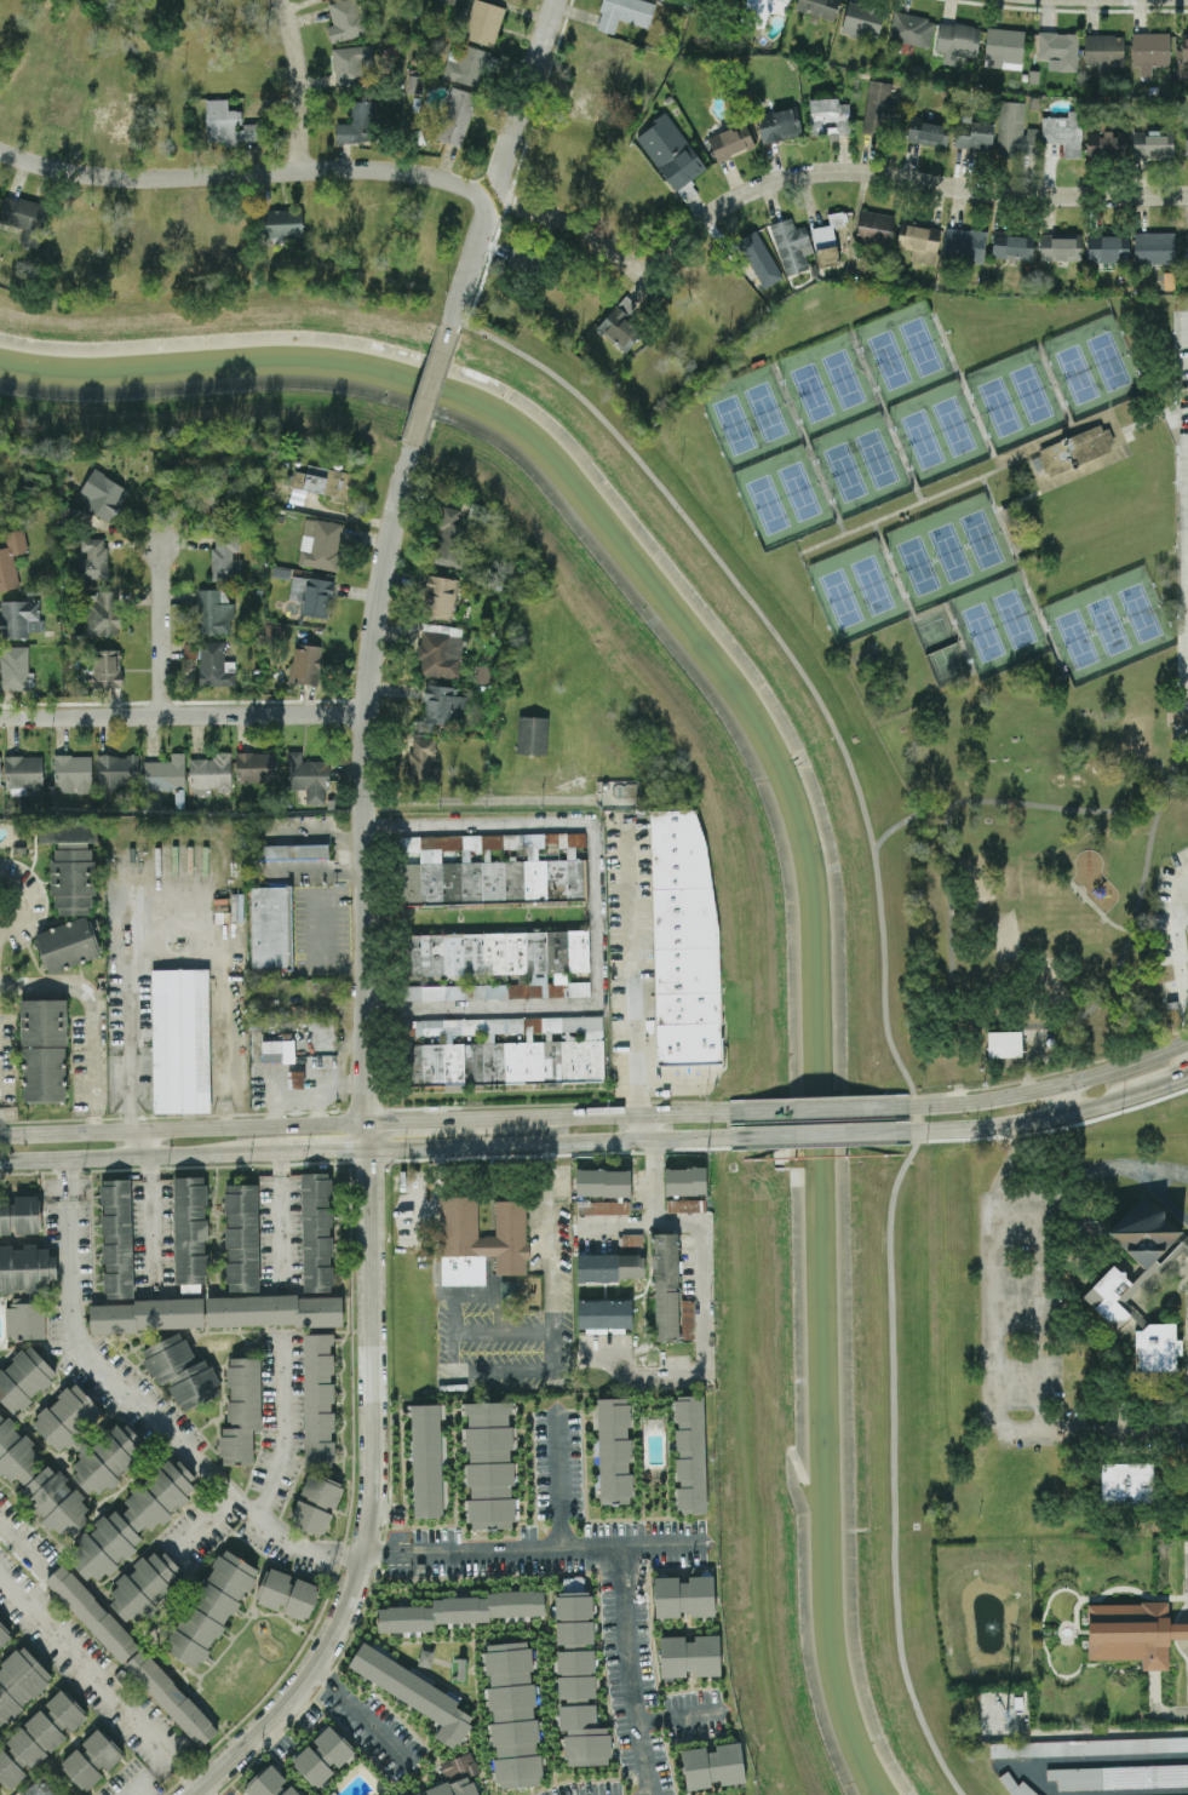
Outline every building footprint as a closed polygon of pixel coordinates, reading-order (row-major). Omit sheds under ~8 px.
[(331,43),(372,32),(365,4),(357,6),(356,0),(342,0),(328,4),(333,24),(327,26),(331,43)] [(463,35),(473,0),(481,0),(505,7),(494,45),(463,35)] [(615,33),(618,20),(650,27),(656,1),(651,0),(603,0),(596,29),(615,33)] [(764,28),(768,11),(787,16),(791,0),(747,0),(742,22),(764,28)] [(795,11),(835,20),(839,0),(797,0),(795,11)] [(860,33),(878,37),(884,9),(847,1),(841,33),(859,37),(860,33)] [(895,11),(888,39),(929,49),(935,21),(895,11)] [(980,26),(939,22),(936,52),(944,53),(943,63),(956,64),(958,55),(977,57),(980,26)] [(1024,29),(986,28),(985,67),(1023,68),(1024,29)] [(1077,71),(1078,33),(1039,32),(1038,59),(1048,59),(1048,71),(1077,71)] [(1132,66),(1140,66),(1140,76),(1152,76),(1152,66),(1170,66),(1169,32),(1131,33),(1132,66)] [(1124,35),(1085,35),(1084,64),(1099,64),(1099,67),(1124,68),(1124,35)] [(491,52),(463,44),(460,52),(450,50),(442,77),(481,88),(491,52)] [(372,45),(333,47),(334,85),(363,84),(362,62),(373,62),(372,45)] [(895,84),(870,80),(863,120),(888,124),(895,84)] [(477,94),(451,86),(436,139),(462,147),(477,94)] [(664,99),(670,94),(673,101),(667,104),(664,99)] [(811,134),(850,132),(849,103),(839,104),(839,98),(810,99),(811,134)] [(242,124),(242,110),(228,110),(228,99),(205,100),(207,144),(237,143),(237,141),(263,140),(262,123),(242,124)] [(375,101),(351,101),(351,123),(335,123),(336,144),(376,143),(375,101)] [(1038,157),(1038,128),(1024,128),(1024,102),(998,101),(997,156),(1038,157)] [(757,113),(761,142),(801,137),(797,108),(757,113)] [(1081,110),(1068,110),(1068,116),(1042,116),(1042,142),(1064,142),(1064,157),(1081,157),(1081,110)] [(706,169),(667,113),(635,135),(683,203),(698,193),(690,180),(706,169)] [(946,144),(947,116),(909,115),(908,142),(946,144)] [(995,121),(958,117),(954,147),(991,151),(995,121)] [(707,136),(716,161),(754,147),(745,122),(707,136)] [(1174,133),(1133,131),(1132,157),(1173,158),(1174,133)] [(1087,156),(1126,157),(1126,133),(1113,133),(1087,132),(1087,156)] [(5,195),(0,212),(0,222),(24,228),(20,244),(38,249),(49,206),(5,195)] [(261,210),(262,238),(303,237),(302,209),(261,210)] [(811,228),(818,267),(839,264),(833,226),(848,223),(846,210),(828,213),(830,225),(811,228)] [(891,243),(895,214),(860,211),(857,239),(891,243)] [(785,276),(809,269),(805,255),(813,253),(805,225),(794,228),(791,217),(770,224),(785,276)] [(936,263),(940,228),(900,223),(897,247),(912,249),(910,260),(936,263)] [(987,232),(947,226),(942,258),(983,263),(987,232)] [(762,289),(781,281),(759,230),(736,240),(745,261),(749,260),(762,289)] [(1174,232),(1134,232),(1134,263),(1175,263),(1174,232)] [(1033,235),(993,234),(993,257),(1033,258),(1033,235)] [(1128,262),(1129,236),(1089,235),(1088,261),(1128,262)] [(1081,260),(1081,236),(1040,236),(1040,260),(1081,260)] [(625,318),(636,304),(624,294),(597,328),(627,352),(642,333),(625,318)] [(1098,425),(1037,452),(1046,477),(1110,451),(1107,446),(1113,442),(1107,430),(1101,432),(1098,425)] [(307,472),(294,471),(292,489),(350,497),(353,472),(307,466),(307,472)] [(78,495),(90,502),(86,509),(110,522),(129,489),(93,469),(78,495)] [(463,568),(469,526),(458,524),(460,509),(442,506),(435,548),(431,548),(429,563),(463,568)] [(343,523),(304,519),(299,566),(338,570),(343,523)] [(13,554),(28,551),(23,529),(4,532),(7,547),(0,548),(0,591),(20,587),(13,554)] [(237,533),(215,533),(215,546),(211,547),(211,579),(242,579),(241,558),(237,558),(237,533)] [(79,554),(79,579),(107,578),(107,538),(80,538),(81,554),(79,554)] [(290,569),(273,567),(272,577),(289,579),(290,569)] [(457,579),(429,575),(424,616),(452,619),(457,579)] [(290,600),(303,601),(305,577),(292,576),(290,600)] [(330,618),(333,580),(306,578),(302,615),(330,618)] [(232,634),(233,602),(225,602),(225,589),(198,589),(197,634),(232,634)] [(120,635),(119,590),(95,591),(96,595),(86,595),(86,635),(120,635)] [(29,632),(44,631),(44,620),(39,620),(39,600),(0,601),(0,637),(29,637),(29,632)] [(460,678),(463,626),(422,624),(419,676),(460,678)] [(235,686),(234,661),(225,661),(224,642),(184,642),(184,658),(199,657),(200,686),(235,686)] [(320,684),(321,646),(292,644),(290,683),(320,684)] [(0,646),(0,647),(1,690),(29,689),(28,645),(0,646)] [(121,687),(121,649),(92,649),(93,684),(104,684),(104,688),(121,687)] [(488,684),(491,667),(476,665),(474,681),(488,684)] [(456,686),(423,685),(421,731),(434,732),(435,723),(453,724),(453,713),(466,714),(467,696),(456,695),(456,686)] [(547,754),(548,717),(518,716),(517,753),(547,754)] [(435,738),(412,739),(413,750),(408,750),(409,786),(420,785),(420,779),(438,778),(438,769),(430,770),(430,757),(436,756),(435,738)] [(327,761),(302,761),(301,751),(288,751),(289,789),(306,789),(306,805),(328,804),(327,761)] [(171,760),(144,761),(144,789),(186,788),(184,752),(170,753),(171,760)] [(235,753),(236,782),(278,782),(277,752),(235,753)] [(97,790),(121,791),(121,785),(139,785),(140,755),(98,754),(97,790)] [(191,758),(190,795),(211,796),(211,790),(230,791),(231,754),(213,754),(213,759),(191,758)] [(92,792),(91,755),(55,755),(56,792),(92,792)] [(0,756),(0,782),(3,782),(3,789),(26,789),(26,795),(43,795),(43,756),(0,756)] [(719,929),(722,1062),(659,1066),(649,813),(695,812),(701,828),(707,845),(712,888),(719,929)] [(97,819),(39,819),(39,842),(58,842),(58,850),(53,850),(53,914),(90,914),(90,896),(95,896),(95,848),(88,848),(88,842),(97,842),(97,819)] [(587,900),(587,859),(576,859),(575,847),(585,846),(585,833),(400,836),(400,853),(420,853),(420,863),(403,863),(404,903),(587,900)] [(329,858),(329,844),(253,845),(253,860),(329,858)] [(248,887),(289,887),(291,969),(251,970),(248,887)] [(101,957),(89,916),(35,932),(47,973),(101,957)] [(589,997),(589,982),(568,982),(568,971),(589,971),(589,931),(407,934),(407,976),(518,973),(518,984),(403,986),(404,1000),(589,997)] [(154,1114),(153,970),(210,970),(211,1113),(154,1114)] [(67,1102),(66,999),(21,999),(23,1103),(67,1102)] [(604,1081),(603,1016),(414,1020),(414,1035),(444,1034),(444,1044),(409,1044),(410,1084),(604,1081)] [(988,1033),(1022,1032),(1022,1067),(988,1067),(988,1033)] [(263,1062),(295,1061),(294,1040),(262,1041),(263,1062)] [(292,1088),(304,1088),(304,1074),(292,1074),(292,1088)] [(707,1194),(707,1167),(664,1168),(665,1195),(707,1194)] [(629,1214),(629,1201),(590,1201),(590,1196),(631,1196),(631,1169),(576,1169),(576,1214),(629,1214)] [(304,1291),(333,1291),(330,1173),(301,1173),(304,1291)] [(174,1177),(175,1284),(187,1284),(187,1292),(207,1292),(205,1176),(174,1177)] [(131,1179),(102,1180),(104,1298),(133,1297),(131,1179)] [(259,1291),(258,1184),(226,1184),(227,1291),(259,1291)] [(1147,1271),(1106,1232),(1147,1191),(1187,1234),(1160,1266),(1158,1261),(1147,1271)] [(41,1233),(40,1195),(12,1196),(12,1197),(0,1197),(0,1234),(41,1233)] [(441,1197),(477,1197),(477,1237),(484,1237),(483,1235),(495,1234),(495,1200),(524,1200),(526,1243),(529,1243),(529,1258),(527,1258),(527,1273),(495,1274),(495,1255),(441,1256),(441,1197)] [(701,1211),(700,1199),(666,1200),(666,1212),(701,1211)] [(654,1341),(679,1340),(679,1233),(654,1233),(654,1341)] [(643,1246),(642,1234),(622,1235),(623,1247),(643,1246)] [(44,1293),(55,1293),(53,1247),(38,1248),(38,1245),(12,1246),(12,1247),(0,1247),(0,1291),(12,1291),(12,1306),(5,1307),(6,1338),(45,1337),(44,1293)] [(577,1254),(577,1281),(644,1280),(644,1254),(577,1254)] [(1130,1317),(1117,1302),(1134,1285),(1126,1279),(1125,1274),(1120,1273),(1113,1267),(1092,1288),(1104,1300),(1095,1309),(1115,1331),(1125,1321),(1130,1317)] [(578,1300),(630,1298),(631,1326),(578,1327),(578,1300)] [(1136,1372),(1136,1332),(1142,1332),(1149,1325),(1155,1325),(1176,1325),(1177,1342),(1182,1342),(1183,1355),(1177,1357),(1176,1372),(1136,1372)] [(222,1391),(208,1358),(195,1363),(182,1331),(140,1350),(156,1386),(167,1381),(180,1410),(222,1391)] [(304,1333),(305,1467),(334,1467),(333,1333),(304,1333)] [(14,1415),(58,1374),(30,1344),(0,1371),(0,1399),(14,1415)] [(261,1357),(228,1357),(229,1427),(221,1427),(221,1464),(253,1464),(253,1429),(261,1429),(261,1357)] [(59,1452),(102,1412),(75,1381),(31,1421),(59,1452)] [(707,1513),(704,1395),(674,1395),(674,1423),(676,1423),(676,1458),(677,1513),(707,1513)] [(600,1505),(632,1504),(629,1397),(597,1398),(600,1505)] [(512,1498),(511,1487),(515,1484),(514,1462),(507,1452),(514,1447),(513,1429),(509,1424),(509,1414),(512,1412),(512,1401),(464,1402),(465,1413),(468,1417),(468,1426),(463,1430),(463,1451),(467,1451),(468,1486),(471,1489),(471,1497),(465,1501),(468,1504),(468,1520),(475,1529),(506,1529),(516,1520),(516,1498),(512,1498)] [(438,1404),(443,1515),(414,1516),(411,1405),(438,1404)] [(0,1414),(0,1475),(2,1476),(58,1531),(73,1535),(84,1524),(89,1504),(73,1489),(65,1487),(67,1478),(62,1472),(37,1466),(40,1455),(33,1448),(35,1443),(28,1436),(14,1432),(16,1423),(10,1417),(0,1414)] [(145,1454),(138,1447),(142,1443),(121,1420),(67,1470),(89,1493),(94,1489),(100,1495),(145,1454)] [(65,1550),(92,1583),(149,1537),(145,1533),(201,1487),(173,1455),(121,1498),(128,1507),(120,1515),(115,1509),(65,1550)] [(1154,1463),(1100,1463),(1100,1503),(1154,1502),(1154,1463)] [(344,1483),(308,1472),(300,1497),(337,1508),(344,1483)] [(288,1522),(323,1537),(333,1513),(298,1499),(288,1522)] [(130,1623),(142,1610),(147,1613),(184,1573),(154,1545),(127,1575),(128,1575),(104,1600),(130,1623)] [(166,1651),(201,1669),(242,1588),(248,1590),(259,1567),(219,1547),(166,1651)] [(199,1748),(218,1731),(64,1561),(45,1578),(199,1748)] [(254,1602),(308,1621),(320,1585),(293,1576),(293,1575),(268,1566),(254,1602)] [(654,1617),(681,1616),(679,1615),(714,1613),(713,1575),(687,1575),(687,1577),(654,1578),(654,1617)] [(582,1576),(558,1577),(558,1592),(584,1590),(582,1576)] [(544,1618),(544,1589),(487,1590),(487,1596),(431,1596),(432,1605),(377,1606),(378,1631),(435,1630),(434,1619),(544,1618)] [(593,1646),(593,1621),(591,1621),(591,1592),(555,1593),(556,1647),(557,1701),(595,1699),(593,1646)] [(1089,1658),(1141,1658),(1141,1669),(1169,1669),(1169,1638),(1187,1638),(1187,1622),(1169,1622),(1169,1601),(1087,1604),(1089,1658)] [(12,1635),(0,1622),(0,1646),(12,1635)] [(660,1676),(685,1675),(685,1674),(721,1674),(719,1634),(694,1634),(694,1636),(659,1636),(660,1676)] [(529,1640),(484,1644),(488,1687),(484,1687),(487,1709),(492,1708),(493,1722),(488,1724),(490,1747),(493,1747),(497,1788),(541,1784),(529,1640)] [(346,1667),(442,1722),(434,1737),(455,1749),(474,1716),(455,1705),(460,1699),(361,1641),(346,1667)] [(53,1678),(22,1644),(0,1663),(0,1725),(53,1678)] [(0,1745),(0,1780),(8,1789),(29,1771),(68,1734),(68,1733),(87,1715),(62,1687),(41,1705),(42,1705),(0,1745)] [(596,1703),(558,1704),(559,1730),(563,1730),(564,1765),(610,1764),(609,1726),(596,1726),(596,1703)] [(309,1742),(291,1761),(317,1788),(335,1770),(337,1771),(356,1751),(327,1722),(309,1742)] [(60,1764),(86,1792),(105,1773),(125,1754),(99,1727),(79,1745),(60,1764)] [(989,1755),(1187,1750),(1187,1736),(989,1740),(989,1755)] [(745,1779),(740,1740),(711,1745),(681,1749),(687,1790),(712,1787),(711,1784),(745,1779)] [(477,1770),(471,1751),(440,1761),(446,1780),(477,1770)] [(288,1782),(270,1762),(243,1788),(250,1794),(301,1794),(288,1782)] [(1187,1786),(1187,1764),(1046,1768),(1046,1779),(1056,1779),(1057,1789),(1187,1786)] [(1012,1794),(1039,1794),(1021,1779),(1018,1782),(1005,1770),(995,1780),(1012,1794)] [(19,1794),(65,1794),(44,1772),(19,1794)] [(472,1776),(421,1788),(424,1794),(477,1794),(472,1776)]
